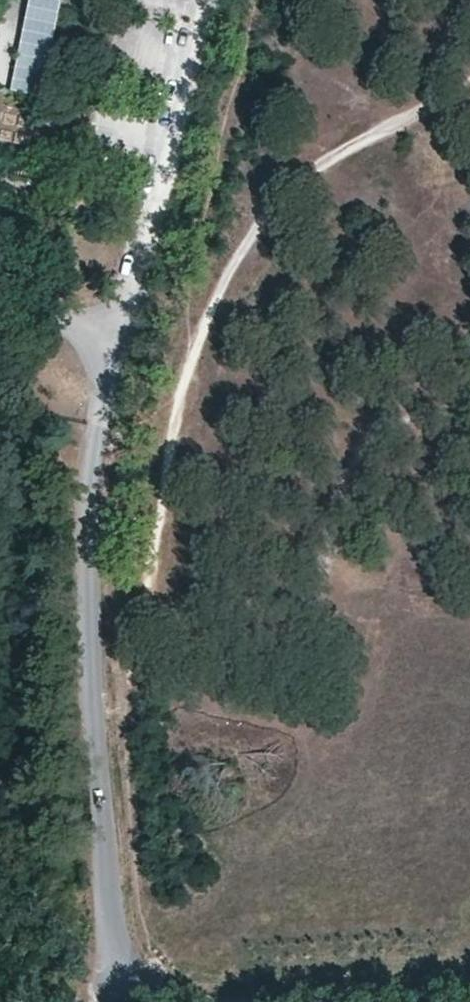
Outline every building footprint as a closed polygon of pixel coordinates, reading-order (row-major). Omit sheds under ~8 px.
[(8,86),(37,93),(59,0),(28,0),(8,86)]
